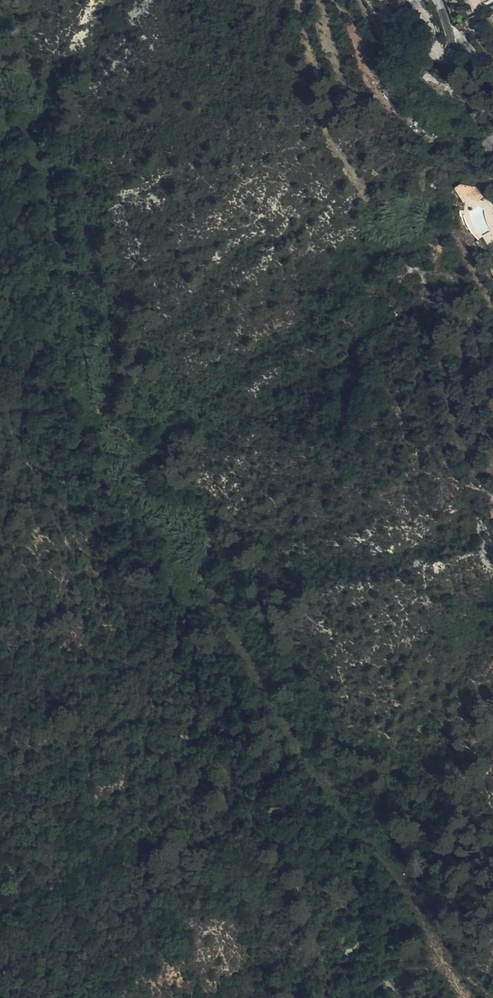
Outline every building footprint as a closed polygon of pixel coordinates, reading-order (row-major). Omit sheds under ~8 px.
[(480,142),(486,138),(478,127),(472,132),(480,142)] [(477,200),(466,185),(460,184),(455,187),(464,202),(470,198),(477,200)] [(475,186),(466,185),(477,200),(477,202),(484,196),(475,186)] [(390,997),(396,991),(387,978),(380,984),(390,997)]
